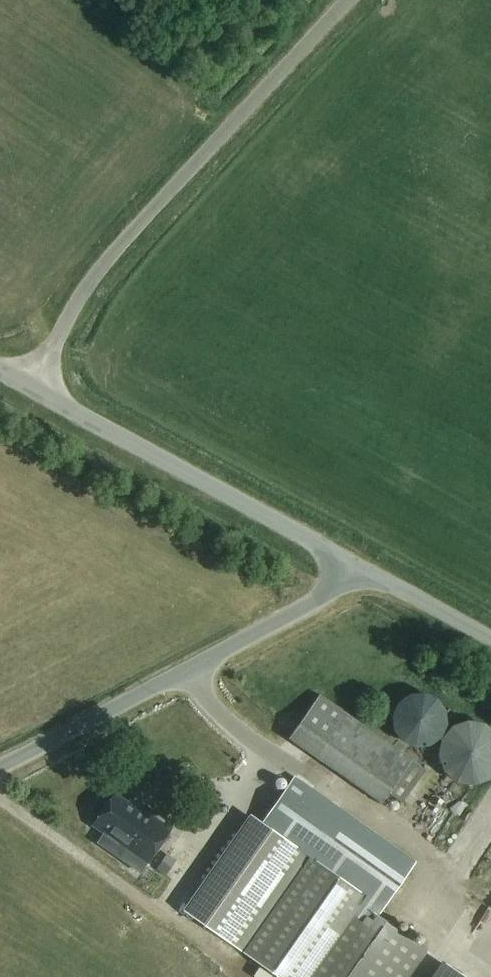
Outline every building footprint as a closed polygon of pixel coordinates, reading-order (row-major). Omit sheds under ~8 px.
[(398,703),(392,716),(394,730),(402,742),(415,748),(429,747),(442,738),(447,725),(446,711),(437,699),(424,693),(410,695),(398,703)] [(320,695),(289,739),(381,804),(412,760),(320,695)] [(273,976),(410,976),(427,953),(374,918),(416,862),(296,778),(261,823),(194,922),(273,976)] [(98,839),(119,854),(126,844),(148,859),(168,829),(156,821),(158,818),(135,803),(133,805),(113,792),(93,821),(105,830),(98,839)] [(167,854),(156,870),(165,876),(176,860),(167,854)] [(469,964),(490,975),(490,917),(469,964)]
